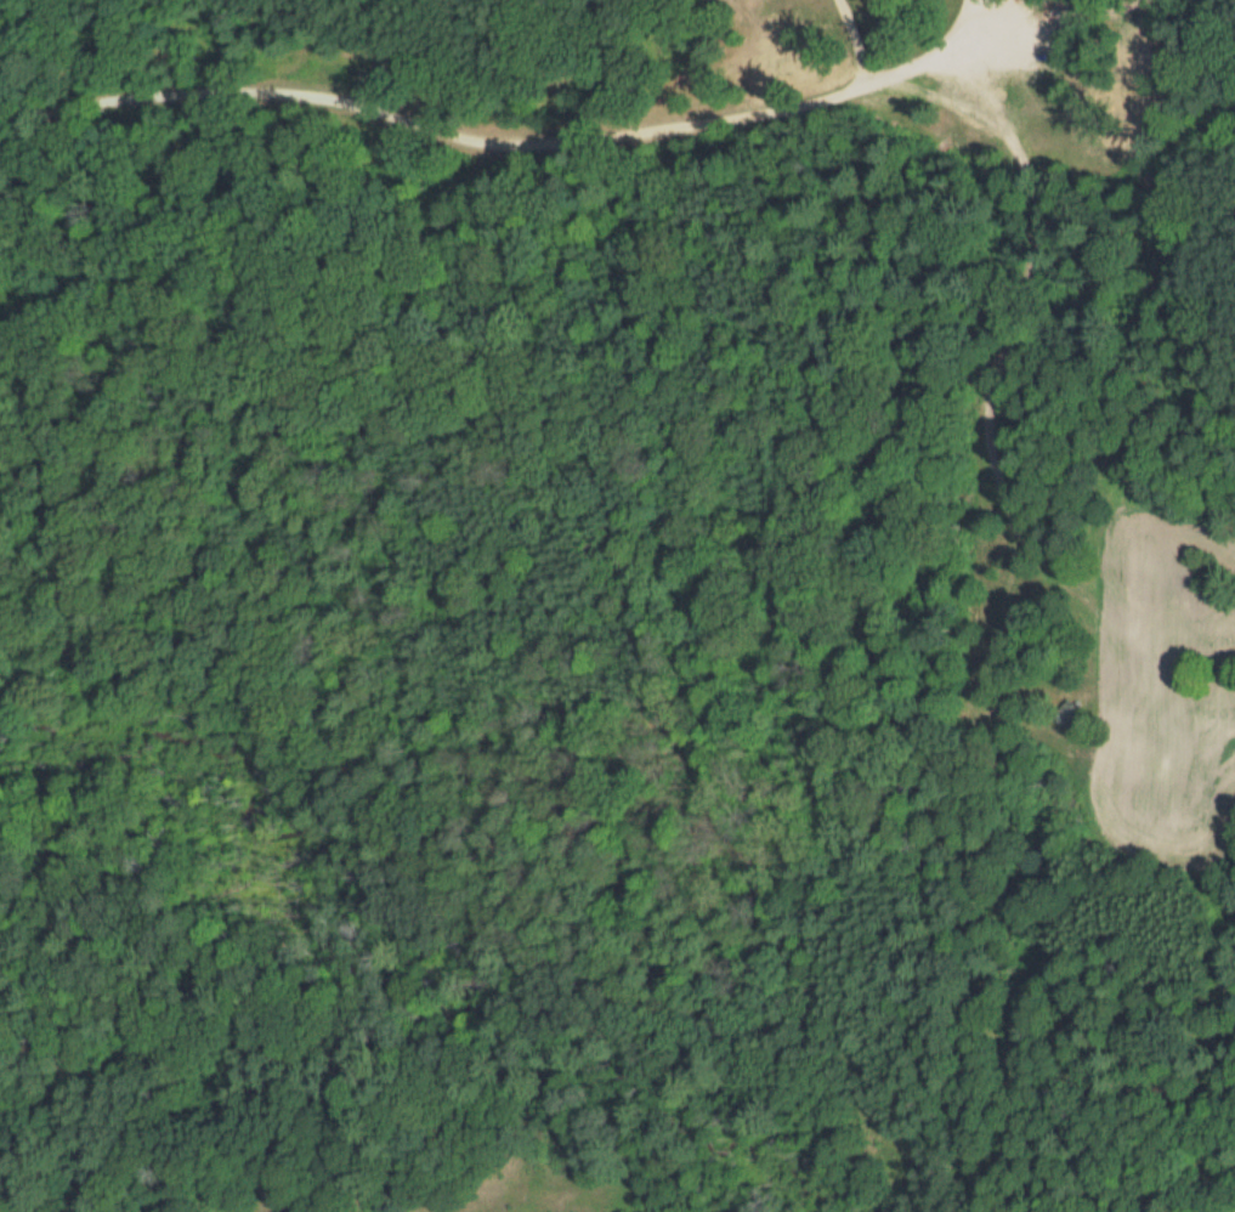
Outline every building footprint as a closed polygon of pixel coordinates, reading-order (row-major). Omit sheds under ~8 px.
[(1079,712),(1060,700),(1048,718),(1067,730),(1079,712)]
